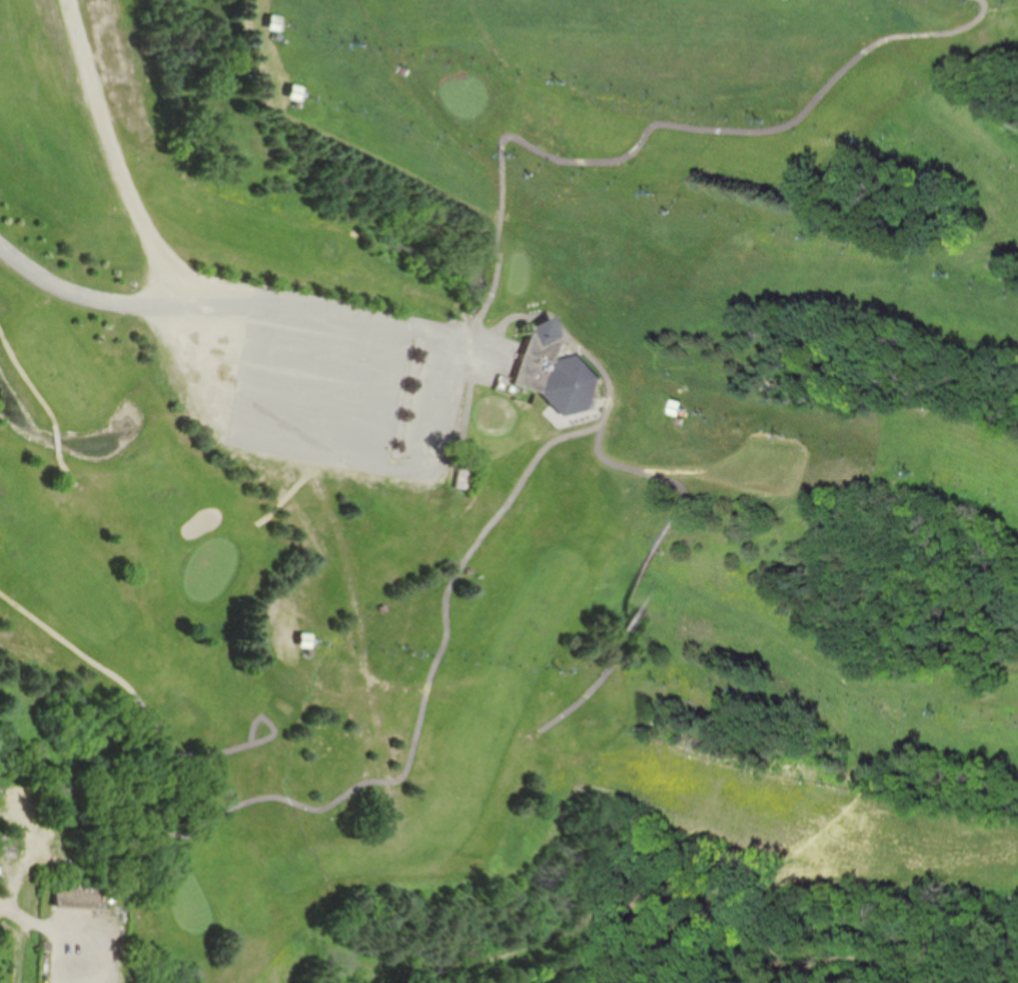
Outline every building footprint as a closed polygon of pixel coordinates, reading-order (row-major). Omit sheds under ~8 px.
[(249,27),(260,30),(263,16),(253,14),(249,27)] [(590,412),(603,365),(552,352),(560,321),(533,313),(512,390),(590,412)] [(293,645),(304,646),(306,635),(294,634),(293,645)] [(55,908),(79,908),(79,884),(55,884),(55,908)]
